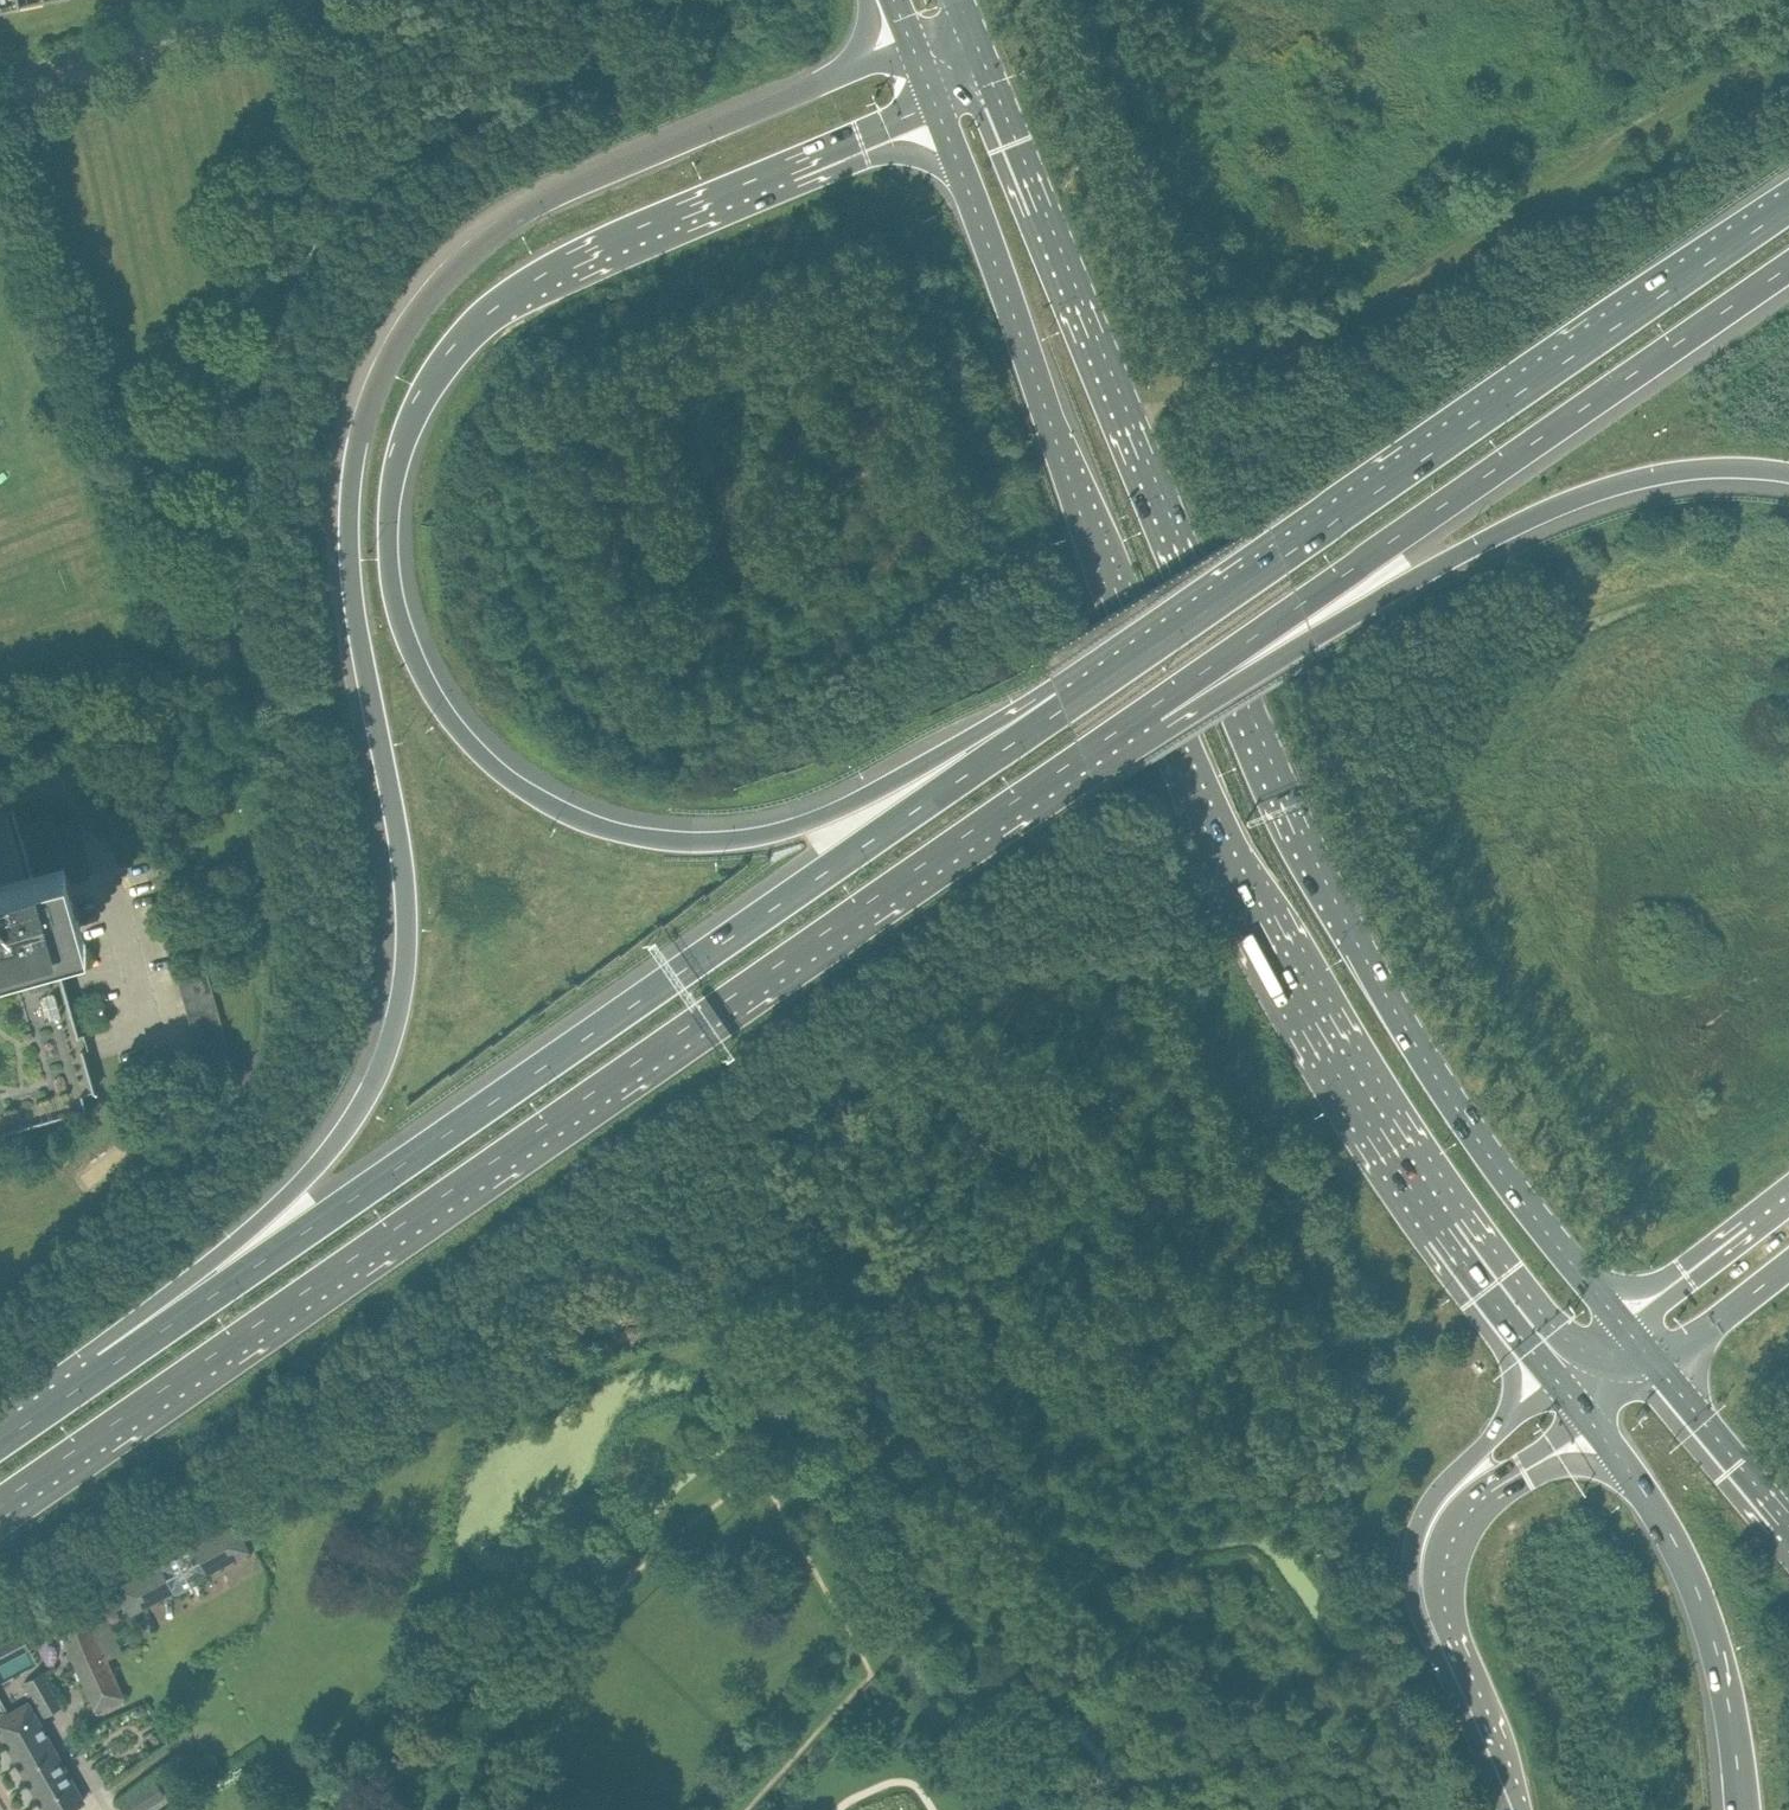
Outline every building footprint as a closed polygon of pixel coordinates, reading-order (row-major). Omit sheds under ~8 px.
[(1291,408),(1275,419),(1283,430),(1299,419),(1291,408)] [(86,1062),(54,949),(85,941),(63,865),(0,883),(0,1133),(86,1108),(82,1094),(94,1091),(86,1062)] [(205,963),(176,971),(180,985),(209,977),(205,963)] [(209,977),(180,985),(184,999),(213,991),(209,977)] [(213,991),(184,999),(188,1013),(217,1005),(213,991)] [(217,1005),(188,1013),(192,1027),(221,1019),(217,1005)] [(221,1019),(192,1027),(196,1042),(225,1033),(221,1019)] [(225,1033),(196,1042),(200,1056),(229,1047),(225,1033)] [(113,1586),(129,1615),(250,1551),(235,1522),(113,1586)] [(96,1605),(55,1619),(94,1710),(124,1698),(105,1654),(116,1649),(96,1605)] [(40,1716),(59,1706),(40,1671),(21,1681),(40,1716)] [(83,1801),(27,1702),(0,1717),(0,1733),(43,1809),(67,1809),(83,1801)] [(171,1793),(159,1775),(122,1800),(128,1809),(145,1809),(171,1793)]
